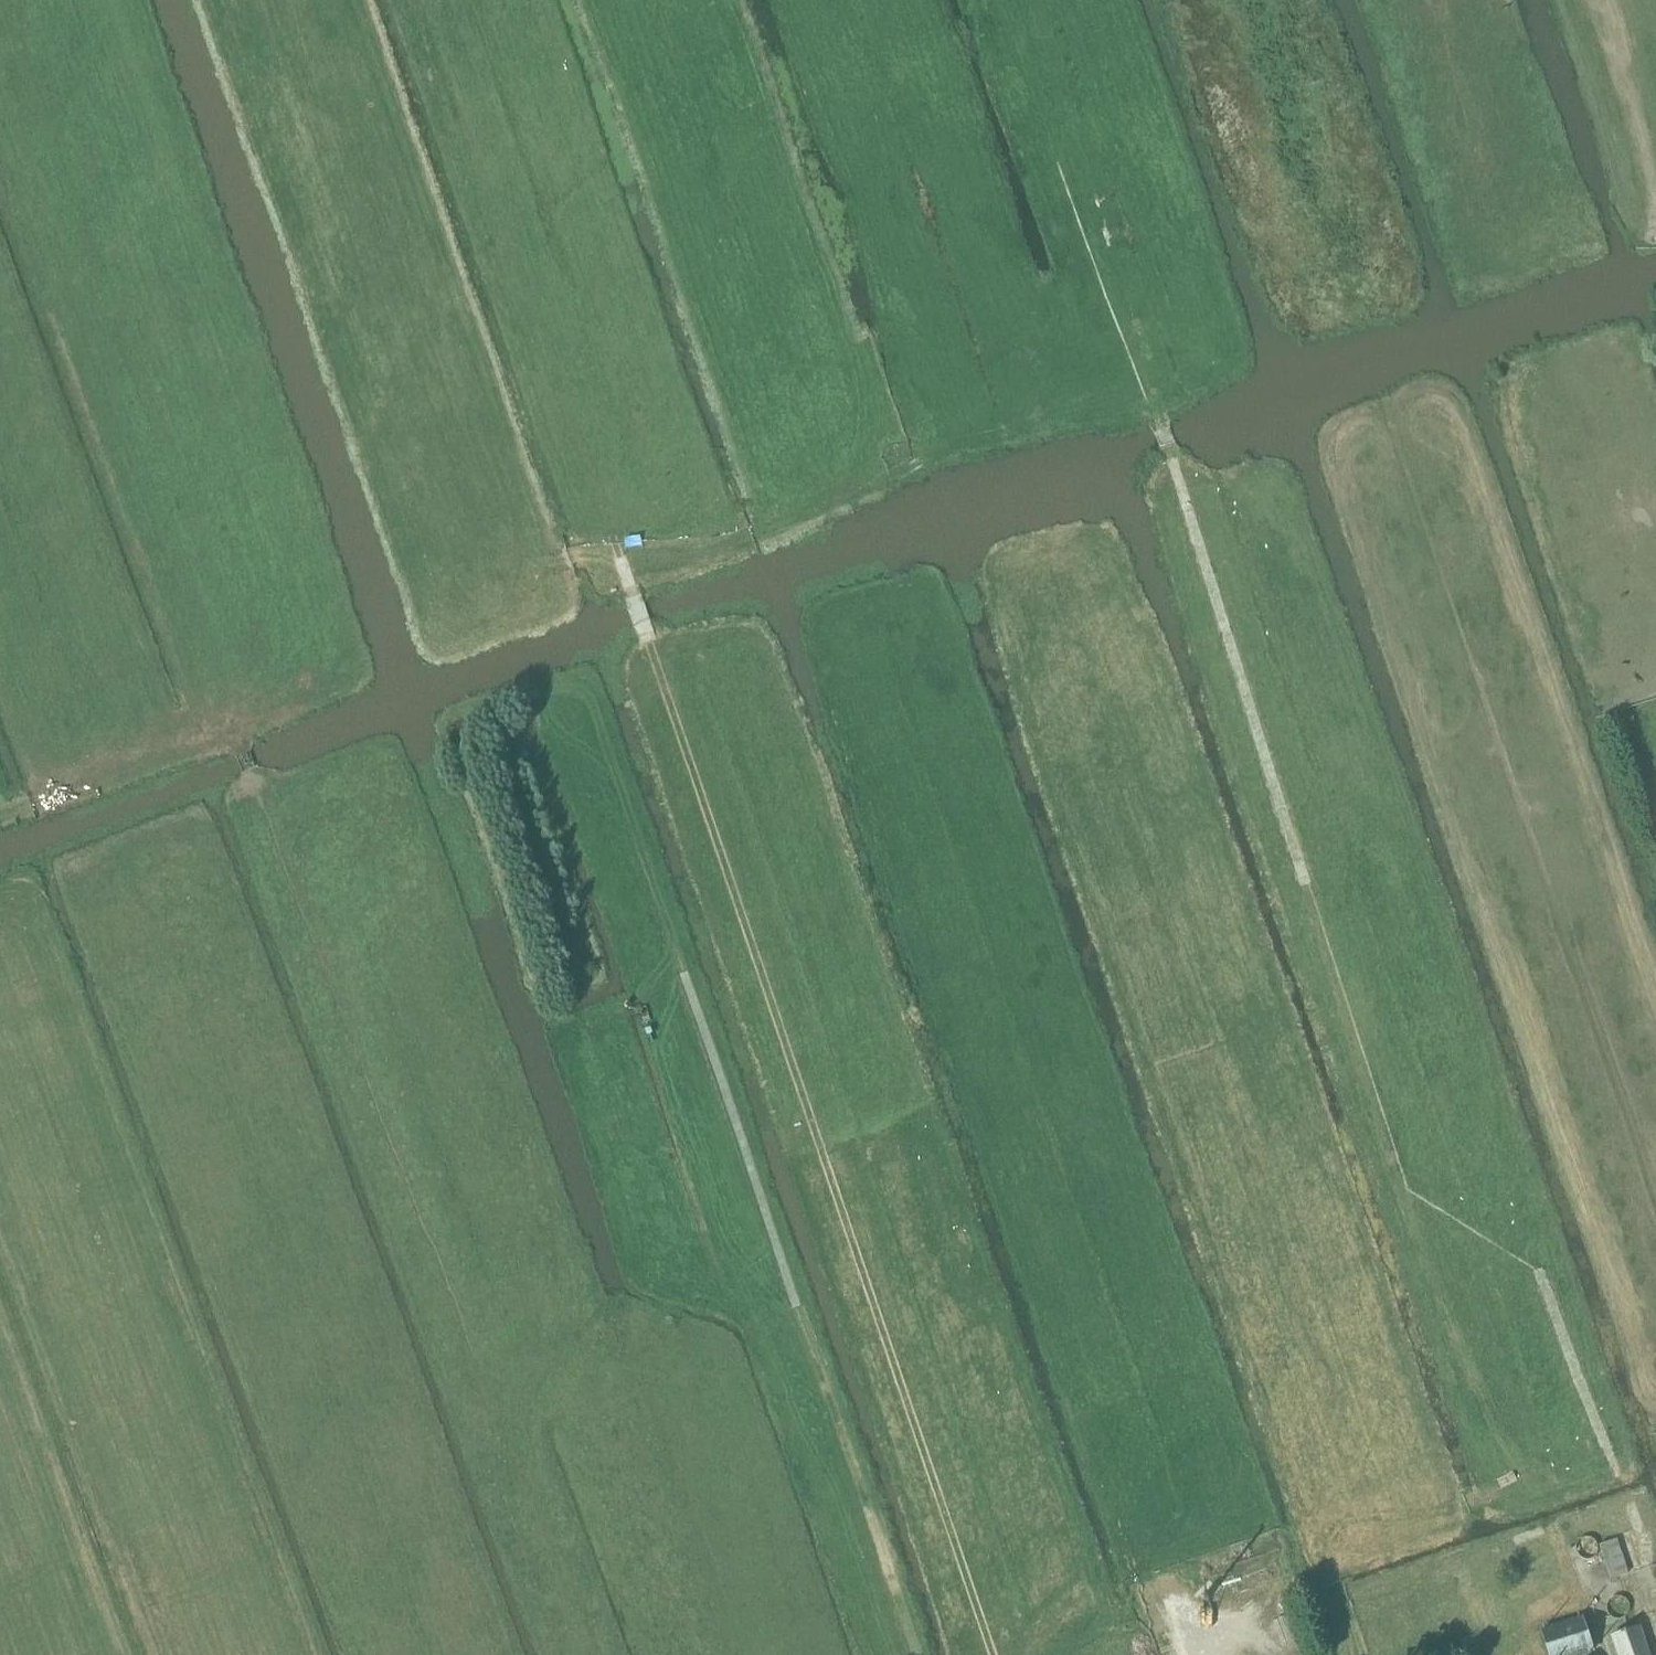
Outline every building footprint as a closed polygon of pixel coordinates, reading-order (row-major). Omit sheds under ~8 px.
[(1618,1542),(1601,1547),(1612,1580),(1629,1574),(1618,1542)] [(1540,1633),(1548,1654),(1586,1654),(1595,1652),(1582,1617),(1540,1633)] [(1611,1637),(1617,1654),(1651,1654),(1641,1626),(1639,1627),(1611,1637)]
